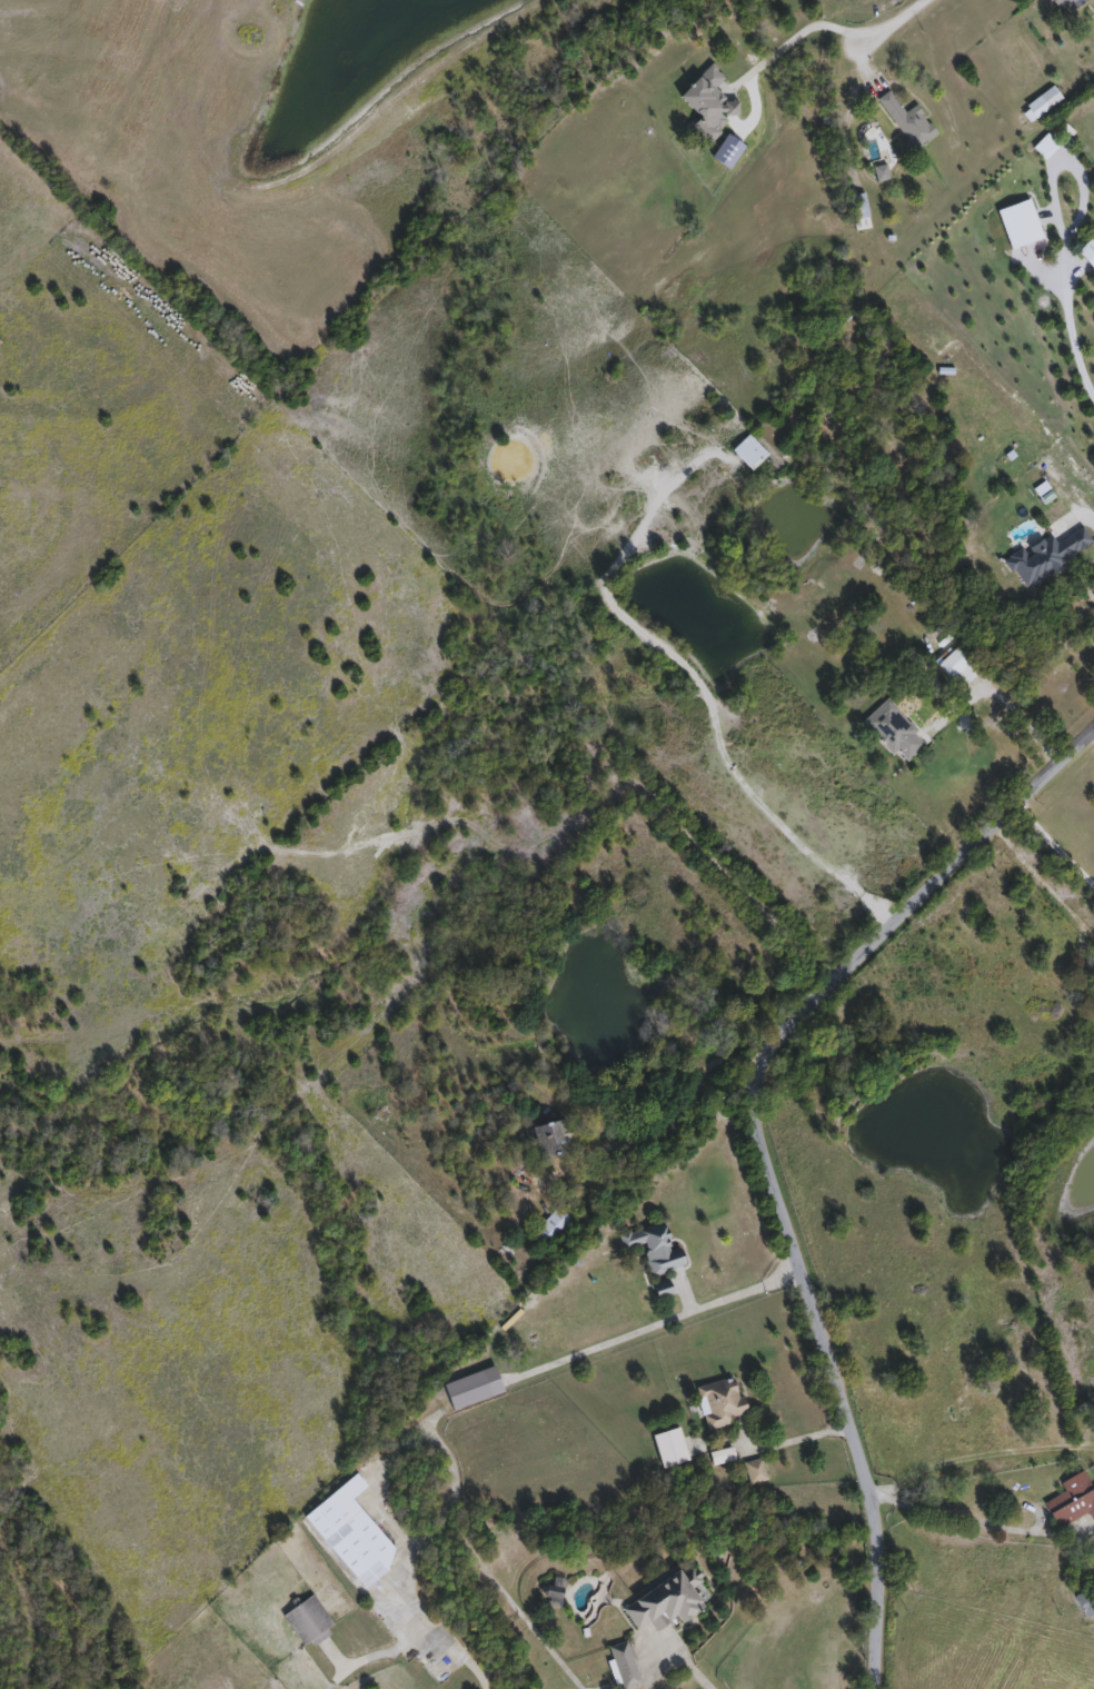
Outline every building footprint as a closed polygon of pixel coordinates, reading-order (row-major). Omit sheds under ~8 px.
[(1062,12),(1054,0),(1082,0),(1062,12)] [(727,79),(717,88),(742,111),(710,145),(694,128),(704,118),(683,98),(713,66),(727,79)] [(1030,121),(1023,109),(1058,90),(1065,102),(1030,121)] [(938,136),(915,151),(881,99),(893,91),(906,113),(919,106),(938,136)] [(856,231),(851,197),(867,195),(872,228),(856,231)] [(1081,254),(1093,240),(1093,267),(1081,254)] [(1084,527),(1093,544),(1093,547),(1066,563),(1070,567),(1026,592),(1008,560),(1053,535),(1057,542),(1084,527)] [(939,667),(959,648),(982,674),(962,692),(939,667)] [(888,701),(928,743),(908,762),(899,753),(896,756),(864,724),(888,701)] [(543,1159),(539,1127),(570,1124),(574,1155),(543,1159)] [(536,1232),(560,1209),(574,1222),(550,1246),(536,1232)] [(688,1268),(652,1278),(644,1246),(625,1252),(620,1235),(666,1223),(673,1250),(684,1248),(688,1268)] [(660,1299),(657,1286),(670,1282),(674,1295),(660,1299)] [(734,1425),(709,1432),(697,1390),(735,1380),(742,1404),(747,1403),(749,1414),(733,1419),(734,1425)] [(692,1461),(665,1470),(655,1438),(682,1429),(692,1461)] [(713,1454),(735,1449),(738,1461),(715,1466),(713,1454)] [(747,1466),(764,1461),(769,1481),(753,1486),(747,1466)] [(1091,1472),(1093,1482),(1093,1524),(1087,1527),(1093,1542),(1077,1547),(1071,1528),(1060,1532),(1053,1512),(1073,1506),(1065,1481),(1091,1472)] [(356,1499),(401,1558),(362,1588),(307,1517),(359,1476),(369,1488),(356,1499)] [(638,1631),(625,1607),(696,1566),(705,1582),(695,1588),(707,1610),(684,1623),(680,1619),(657,1632),(653,1623),(638,1631)] [(1091,1590),(1093,1596),(1093,1616),(1088,1619),(1076,1599),(1091,1590)] [(305,1647),(284,1618),(314,1596),(337,1629),(315,1646),(312,1641),(305,1647)] [(643,1685),(627,1688),(623,1688),(610,1648),(629,1642),(643,1685)]
